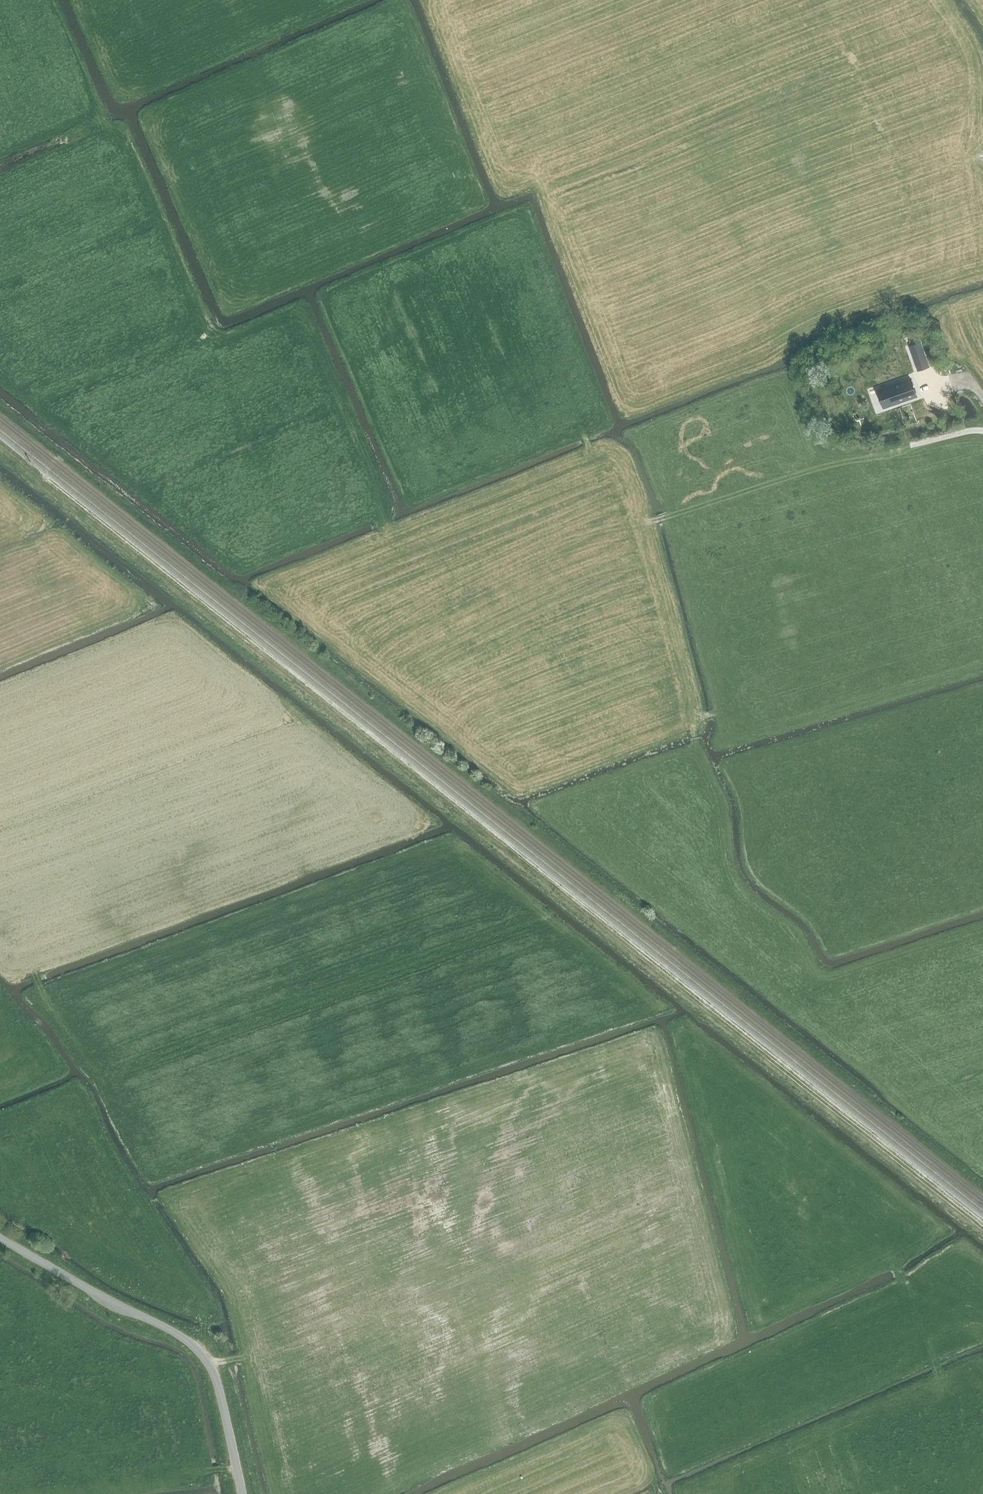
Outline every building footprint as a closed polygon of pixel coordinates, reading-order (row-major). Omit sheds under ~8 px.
[(922,342),(910,346),(915,361),(927,357),(922,342)] [(907,379),(877,389),(880,398),(884,396),(888,407),(912,399),(914,399),(907,379)]
